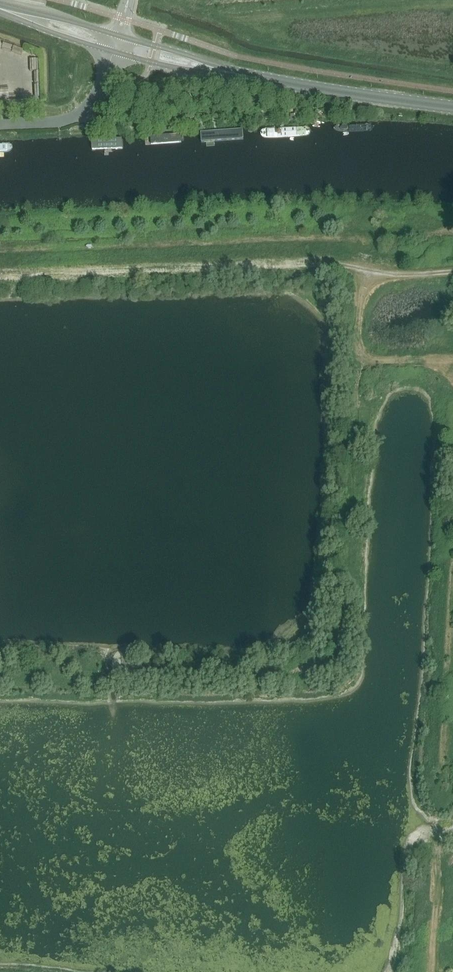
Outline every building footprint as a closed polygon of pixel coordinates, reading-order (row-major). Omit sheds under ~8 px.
[(370,134),(370,123),(319,125),(319,135),(370,134)] [(258,139),(309,135),(308,125),(257,128),(258,139)] [(197,132),(197,142),(248,139),(247,129),(197,132)] [(139,135),(139,146),(190,143),(189,132),(139,135)] [(79,138),(79,149),(131,146),(130,136),(79,138)] [(10,152),(10,142),(0,142),(0,153),(10,152)]
